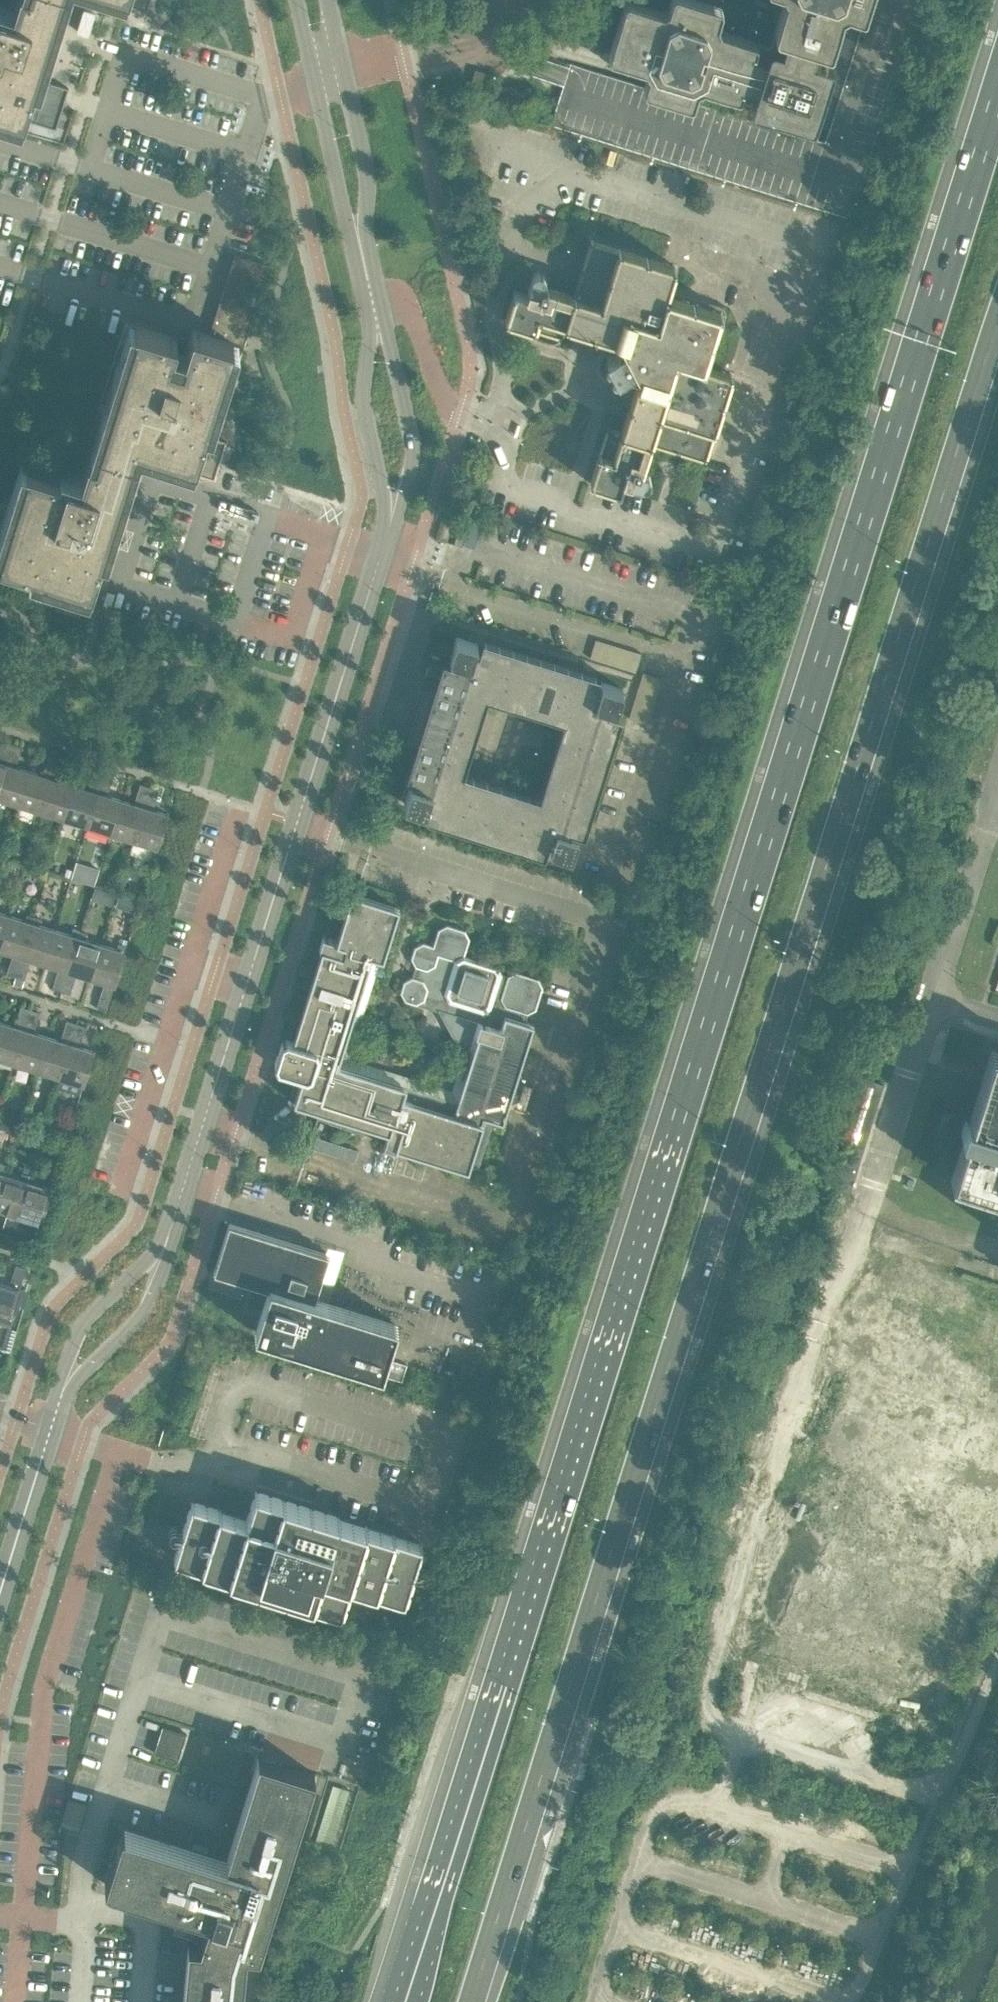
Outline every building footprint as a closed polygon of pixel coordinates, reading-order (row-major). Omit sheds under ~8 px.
[(74,0),(11,0),(10,6),(0,3),(0,111),(56,128),(55,130),(66,134),(72,115),(61,111),(68,88),(47,82),(73,1),(74,0)] [(123,4),(147,12),(151,0),(110,0),(123,4)] [(511,89),(556,103),(549,126),(851,220),(920,0),(870,0),(866,13),(864,12),(824,141),(691,100),(697,81),(754,99),(752,106),(805,122),(807,116),(814,118),(830,65),(823,63),(841,6),(852,9),(852,8),(861,11),(864,0),(786,0),(784,9),(788,11),(787,16),(784,16),(782,17),(781,20),(781,23),(784,24),(782,29),(778,28),(772,48),(713,30),(720,8),(694,0),(672,0),(667,14),(626,2),(610,54),(651,67),(645,85),(569,62),(567,66),(538,57),(533,75),(520,71),(518,70),(516,68),(514,67),(513,65),(497,77),(499,80),(502,82),(505,85),(508,87),(511,89)] [(706,457),(730,381),(722,378),(724,371),(709,366),(727,307),(667,288),(672,273),(664,270),(666,264),(647,258),(647,257),(590,239),(590,241),(591,241),(585,259),(589,260),(586,267),(582,266),(574,294),(546,286),(546,287),(543,287),(546,279),(545,276),(543,273),(540,272),(537,271),(534,273),(532,275),(526,294),(514,290),(513,293),(514,293),(507,318),(506,318),(505,320),(562,338),(567,324),(595,333),(595,332),(621,340),(620,342),(618,342),(616,343),(615,345),(615,347),(616,349),(617,352),(606,358),(604,361),(604,364),(606,367),(608,367),(611,367),(612,369),(610,371),(610,375),(611,377),(614,379),(617,378),(628,373),(629,373),(629,376),(630,378),(632,380),(634,380),(637,378),(638,376),(639,376),(635,390),(622,430),(608,426),(590,483),(592,484),(593,483),(617,491),(617,492),(620,493),(624,481),(641,486),(645,486),(648,485),(650,482),(651,479),(650,476),(649,473),(646,471),(641,470),(641,467),(643,468),(651,440),(706,457)] [(143,457),(214,479),(226,441),(215,438),(233,378),(244,344),(247,333),(260,293),(269,265),(234,254),(209,333),(191,328),(181,362),(170,358),(176,337),(125,321),(87,441),(91,442),(90,449),(78,484),(67,480),(67,477),(27,464),(0,552),(0,559),(91,587),(103,548),(114,551),(115,549),(141,464),(143,457)] [(574,860),(581,838),(570,835),(572,829),(586,834),(621,721),(607,717),(609,711),(619,714),(626,693),(605,687),(602,697),(595,695),(600,681),(488,646),(484,660),(478,659),(481,648),(460,641),(453,663),(464,666),(460,680),(453,678),(446,700),(444,699),(427,752),(425,751),(419,773),(430,776),(427,784),(425,790),(414,787),(408,807),(429,814),(432,803),(438,805),(434,819),(546,855),(551,840),(556,842),(553,853),(574,860)] [(12,743),(3,740),(0,750),(0,784),(12,743)] [(29,771),(16,766),(22,746),(12,743),(0,784),(0,798),(18,804),(29,771)] [(41,811),(58,758),(49,755),(43,775),(29,771),(18,804),(41,811)] [(64,818),(75,785),(61,781),(68,761),(58,758),(41,811),(64,818)] [(87,826),(104,772),(95,769),(88,789),(75,785),(64,818),(87,826)] [(110,833),(121,799),(107,795),(114,775),(104,772),(87,826),(110,833)] [(133,840),(150,786),(140,783),(134,803),(121,799),(110,833),(133,840)] [(157,847),(167,814),(153,809),(159,789),(150,786),(133,840),(157,847)] [(501,1117),(509,1093),(510,1089),(511,1089),(530,1025),(524,1023),(528,1012),(534,1008),(535,1008),(543,986),(541,985),(538,978),(538,977),(515,970),(515,971),(508,975),(500,973),(497,965),(497,964),(464,954),(469,938),(468,937),(464,931),(465,929),(446,923),(445,925),(439,928),(437,928),(432,944),(423,941),(422,942),(415,946),(414,946),(410,957),(412,958),(415,965),(415,966),(421,968),(418,977),(412,976),(405,980),(403,980),(400,991),(401,992),(404,998),(404,999),(439,1010),(462,1055),(451,1089),(348,1057),(395,909),(396,908),(394,907),(394,908),(354,896),(358,884),(357,884),(347,912),(349,913),(347,917),(346,917),(345,919),(346,919),(339,940),(322,935),(318,948),(324,950),(296,1040),(287,1037),(286,1038),(282,1040),(281,1040),(274,1063),(275,1063),(277,1067),(277,1068),(302,1077),(294,1101),(319,1109),(317,1117),(385,1139),(383,1145),(396,1149),(398,1143),(442,1157),(442,1158),(485,1171),(485,1169),(478,1167),(494,1116),(500,1117),(500,1118),(501,1118),(502,1117),(501,1117)] [(8,915),(0,912),(0,941),(8,915)] [(33,916),(27,914),(25,920),(8,915),(0,941),(0,949),(13,953),(6,973),(14,976),(33,916)] [(43,963),(53,929),(39,925),(41,918),(33,916),(14,976),(24,979),(30,959),(43,963)] [(60,990),(79,930),(73,928),(71,934),(53,929),(43,963),(58,968),(52,988),(60,990)] [(89,977),(100,943),(85,939),(87,933),(79,930),(60,990),(70,993),(76,973),(89,977)] [(108,1005),(126,945),(119,942),(117,949),(100,943),(89,977),(104,982),(98,1002),(108,1005)] [(30,1009),(21,1006),(14,1026),(1,1022),(0,1024),(0,1058),(13,1062),(30,1009)] [(36,1070),(46,1036),(33,1032),(39,1012),(30,1009),(13,1062),(36,1070)] [(59,1077),(76,1024),(66,1021),(60,1040),(46,1036),(36,1070),(59,1077)] [(83,1084),(94,1051),(79,1046),(85,1027),(76,1024),(59,1077),(83,1084)] [(954,1178),(956,1179),(957,1178),(980,1186),(980,1187),(982,1187),(982,1186),(994,1190),(994,1191),(996,1192),(996,1191),(997,1191),(997,1056),(994,1054),(995,1053),(993,1053),(992,1055),(993,1055),(985,1080),(984,1080),(983,1082),(984,1083),(981,1094),(980,1094),(979,1096),(980,1096),(972,1122),(971,1121),(971,1122),(969,1121),(965,1121),(961,1134),(965,1136),(967,1136),(966,1138),(967,1138),(959,1163),(958,1163),(958,1165),(959,1165),(955,1177),(954,1176),(954,1178)] [(850,1190),(883,1084),(860,1077),(827,1183),(850,1190)] [(11,1234),(29,1175),(22,1172),(20,1178),(4,1174),(0,1187),(0,1209),(7,1211),(1,1232),(11,1234)] [(34,1183),(36,1177),(29,1175),(11,1234),(19,1237),(25,1217),(40,1222),(50,1188),(34,1183)] [(395,1324),(336,1306),(313,1298),(327,1253),(230,1223),(215,1270),(270,1287),(256,1332),(336,1357),(381,1370),(395,1324)] [(26,1267),(16,1264),(9,1284),(0,1281),(0,1318),(9,1321),(26,1267)] [(416,1568),(422,1549),(420,1549),(422,1543),(255,1491),(246,1519),(191,1501),(173,1558),(340,1610),(349,1582),(404,1600),(414,1567),(416,1568)] [(178,1760),(186,1733),(162,1725),(154,1752),(178,1760)] [(246,1950),(259,1952),(260,1946),(264,1935),(314,1773),(259,1755),(226,1860),(122,1827),(104,1883),(202,1914),(201,1917),(187,1912),(180,1933),(196,1938),(194,1942),(188,1942),(182,2001),(241,2001),(246,1950)]
